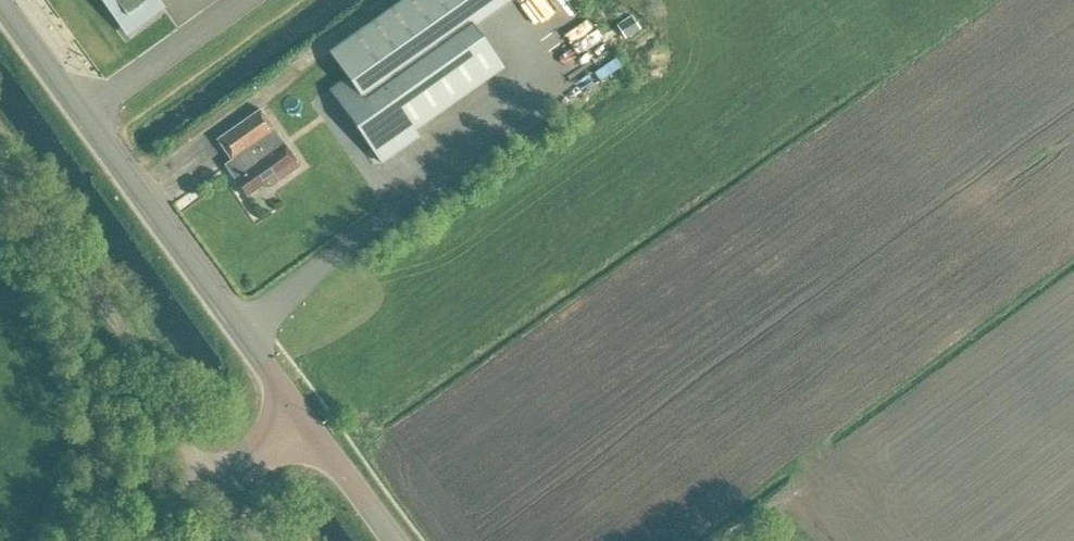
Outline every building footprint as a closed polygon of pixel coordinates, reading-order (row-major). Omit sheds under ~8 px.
[(120,27),(157,1),(156,0),(100,0),(120,27)] [(329,53),(362,99),(344,112),(375,156),(382,165),(419,139),(413,130),(503,66),(473,23),(506,0),(404,0),(329,53)] [(632,16),(618,25),(627,39),(642,30),(632,16)] [(276,136),(265,118),(261,111),(216,140),(230,162),(224,166),(246,198),(266,184),(269,189),(298,169),(276,136)]
